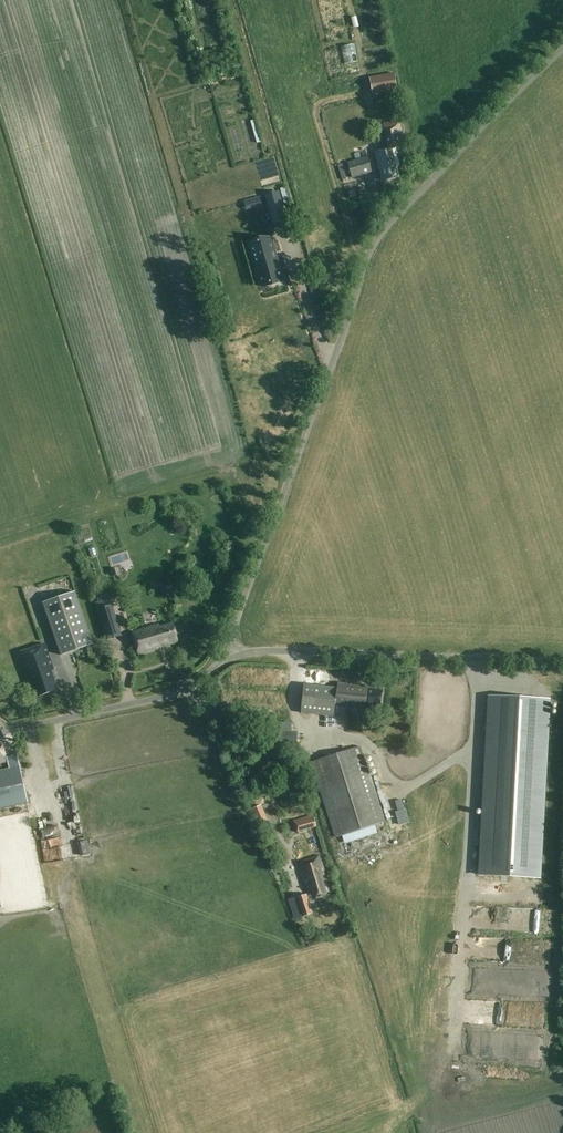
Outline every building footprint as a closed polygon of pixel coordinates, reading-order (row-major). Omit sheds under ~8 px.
[(395,73),(370,78),(373,93),(398,88),(395,73)] [(395,147),(404,145),(399,121),(383,124),(388,148),(374,152),(378,170),(381,169),(384,181),(399,177),(396,166),(399,165),(395,147)] [(352,178),(372,173),(368,157),(347,162),(352,178)] [(279,193),(266,196),(270,213),(273,223),(286,220),(283,209),(279,193)] [(244,202),(247,211),(260,207),(257,198),(244,202)] [(264,288),(285,282),(273,240),(252,246),(264,288)] [(294,323),(308,320),(306,314),(293,317),(294,323)] [(61,655),(93,644),(74,591),(43,603),(61,655)] [(112,605),(97,610),(106,641),(121,636),(112,605)] [(159,628),(158,625),(132,633),(138,654),(178,642),(173,624),(159,628)] [(21,660),(31,687),(33,686),(37,697),(57,690),(50,670),(53,669),(45,645),(34,648),(19,653),(21,660)] [(96,646),(86,649),(89,658),(99,655),(96,646)] [(22,682),(16,684),(18,692),(24,689),(22,682)] [(322,715),(333,716),(334,706),(367,709),(368,706),(380,708),(382,690),(368,689),(368,685),(338,683),(337,688),(304,685),(301,713),(322,715)] [(268,693),(267,701),(277,701),(276,708),(292,709),(292,694),(268,693)] [(489,697),(480,877),(540,880),(549,700),(489,697)] [(343,709),(344,718),(334,720),(335,735),(354,733),(351,708),(343,709)] [(295,713),(278,714),(279,729),(296,728),(295,713)] [(313,762),(331,818),(337,837),(384,822),(378,803),(360,747),(325,758),(325,755),(317,757),(317,760),(313,762)] [(0,771),(0,809),(26,803),(28,802),(17,756),(7,758),(9,769),(0,771)] [(316,827),(313,814),(293,820),(297,832),(316,827)] [(46,831),(61,826),(58,816),(43,822),(46,831)] [(78,851),(90,849),(89,839),(76,841),(78,851)] [(304,881),(305,880),(311,898),(326,894),(321,876),(325,874),(319,856),(299,863),(304,881)] [(313,914),(308,898),(307,894),(297,897),(298,901),(289,903),(294,919),(313,914)] [(472,1002),(520,1007),(521,1004),(532,1005),(533,1000),(473,995),(472,1002)]
